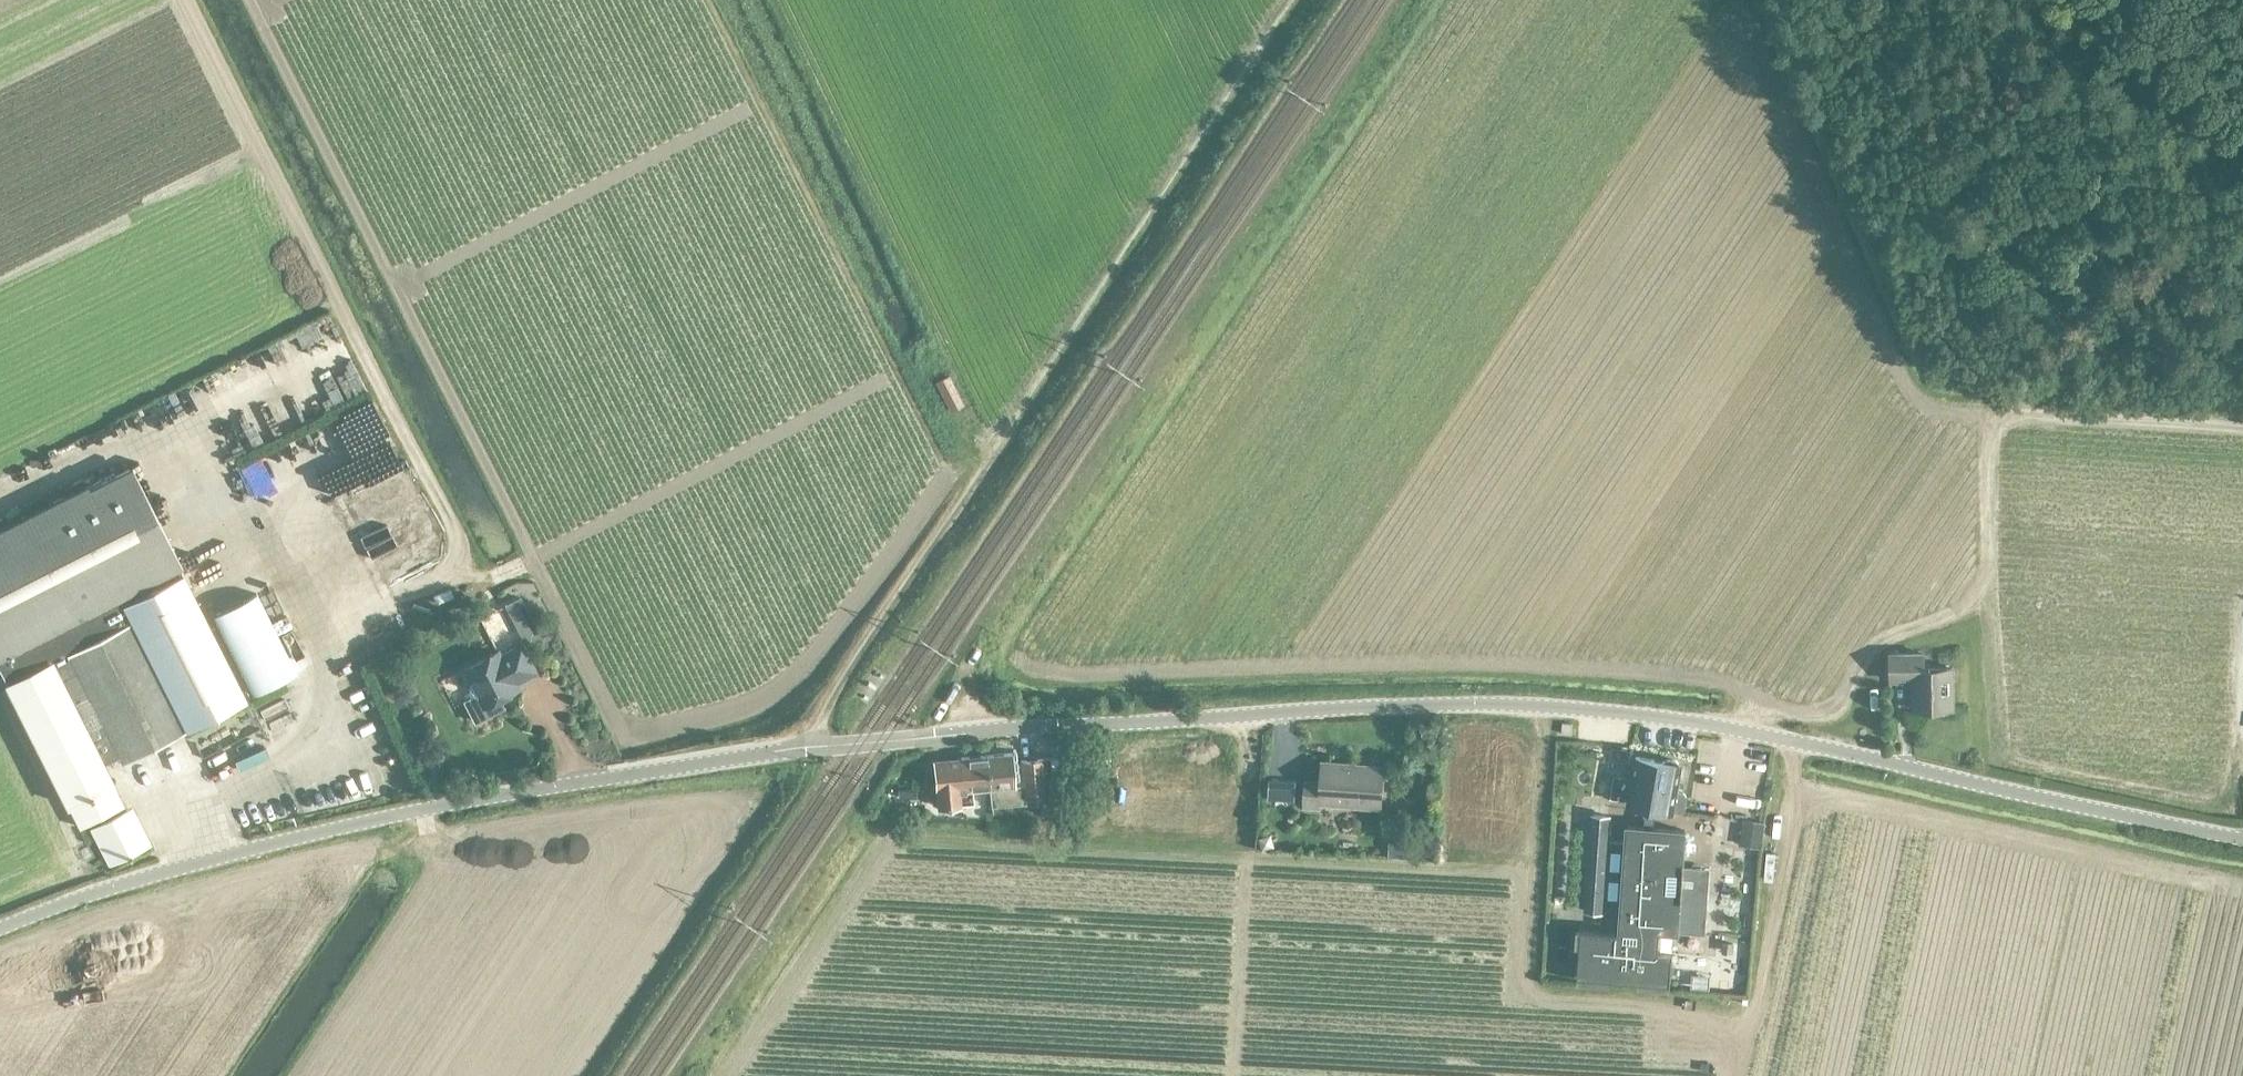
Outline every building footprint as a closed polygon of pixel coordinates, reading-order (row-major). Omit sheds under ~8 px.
[(949,374),(936,381),(951,411),(964,404),(949,374)] [(326,457),(347,509),(392,490),(385,472),(401,466),(387,432),(326,457)] [(7,681),(80,825),(116,807),(105,786),(113,782),(103,762),(118,754),(122,761),(246,697),(128,467),(89,486),(87,483),(0,527),(0,667),(7,681)] [(262,590),(214,609),(248,692),(296,673),(262,590)] [(515,624),(532,616),(521,596),(505,604),(515,624)] [(498,650),(463,668),(476,694),(465,700),(475,721),(504,706),(499,698),(518,688),(513,679),(534,668),(521,643),(500,654),(498,650)] [(1923,667),(1923,653),(1923,652),(1890,653),(1890,679),(1912,680),(1912,705),(1952,704),(1952,667),(1923,667)] [(1013,753),(987,755),(990,788),(988,788),(990,804),(1026,801),(1025,796),(1046,795),(1044,759),(1021,760),(1022,765),(1014,766),(1013,753)] [(972,790),(988,788),(990,788),(987,755),(961,757),(961,763),(947,764),(948,777),(935,778),(937,806),(972,802),(972,790)] [(1676,759),(1669,758),(1664,760),(1636,756),(1628,802),(1673,810),(1674,808),(1681,809),(1684,806),(1686,795),(1683,791),(1677,789),(1681,763),(1679,763),(1676,759)] [(1383,765),(1322,760),(1320,781),(1304,780),(1303,806),(1320,807),(1321,802),(1381,806),(1383,765)] [(1269,797),(1295,798),(1296,777),(1270,775),(1269,797)] [(116,863),(145,847),(125,809),(96,824),(116,863)] [(1759,821),(1744,819),(1740,843),(1761,847),(1765,822),(1759,821)] [(1684,862),(1683,862),(1685,827),(1627,824),(1626,840),(1608,839),(1609,823),(1590,821),(1585,908),(1604,910),(1604,905),(1622,906),(1620,926),(1622,926),(1621,931),(1582,929),(1579,975),(1671,981),(1673,950),(1659,949),(1660,928),(1678,929),(1681,895),(1684,862)] [(1388,831),(1388,855),(1409,856),(1409,831),(1388,831)]
